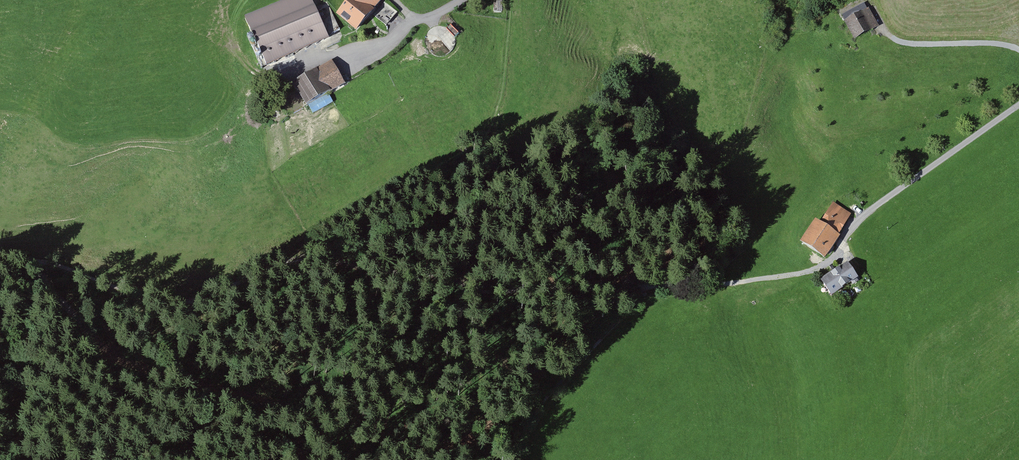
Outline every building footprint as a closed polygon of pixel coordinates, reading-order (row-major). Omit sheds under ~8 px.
[(308,0),(289,0),(241,20),(261,67),(325,40),(308,0)] [(359,0),(349,0),(333,19),(351,35),(372,12),(359,0)] [(372,12),(383,0),(359,0),(372,12)] [(397,14),(385,4),(373,19),(385,28),(397,14)] [(840,17),(852,41),(871,33),(869,27),(875,24),(866,5),(840,17)] [(330,63),(287,84),(299,107),(326,94),(322,86),(338,78),(330,63)] [(310,104),(315,113),(335,101),(330,93),(310,104)] [(833,204),(832,202),(818,223),(836,236),(850,215),(833,204)] [(812,220),(797,243),(821,258),(836,236),(818,223),(812,220)] [(857,278),(847,263),(838,269),(836,266),(818,278),(823,286),(829,296),(857,278)]
